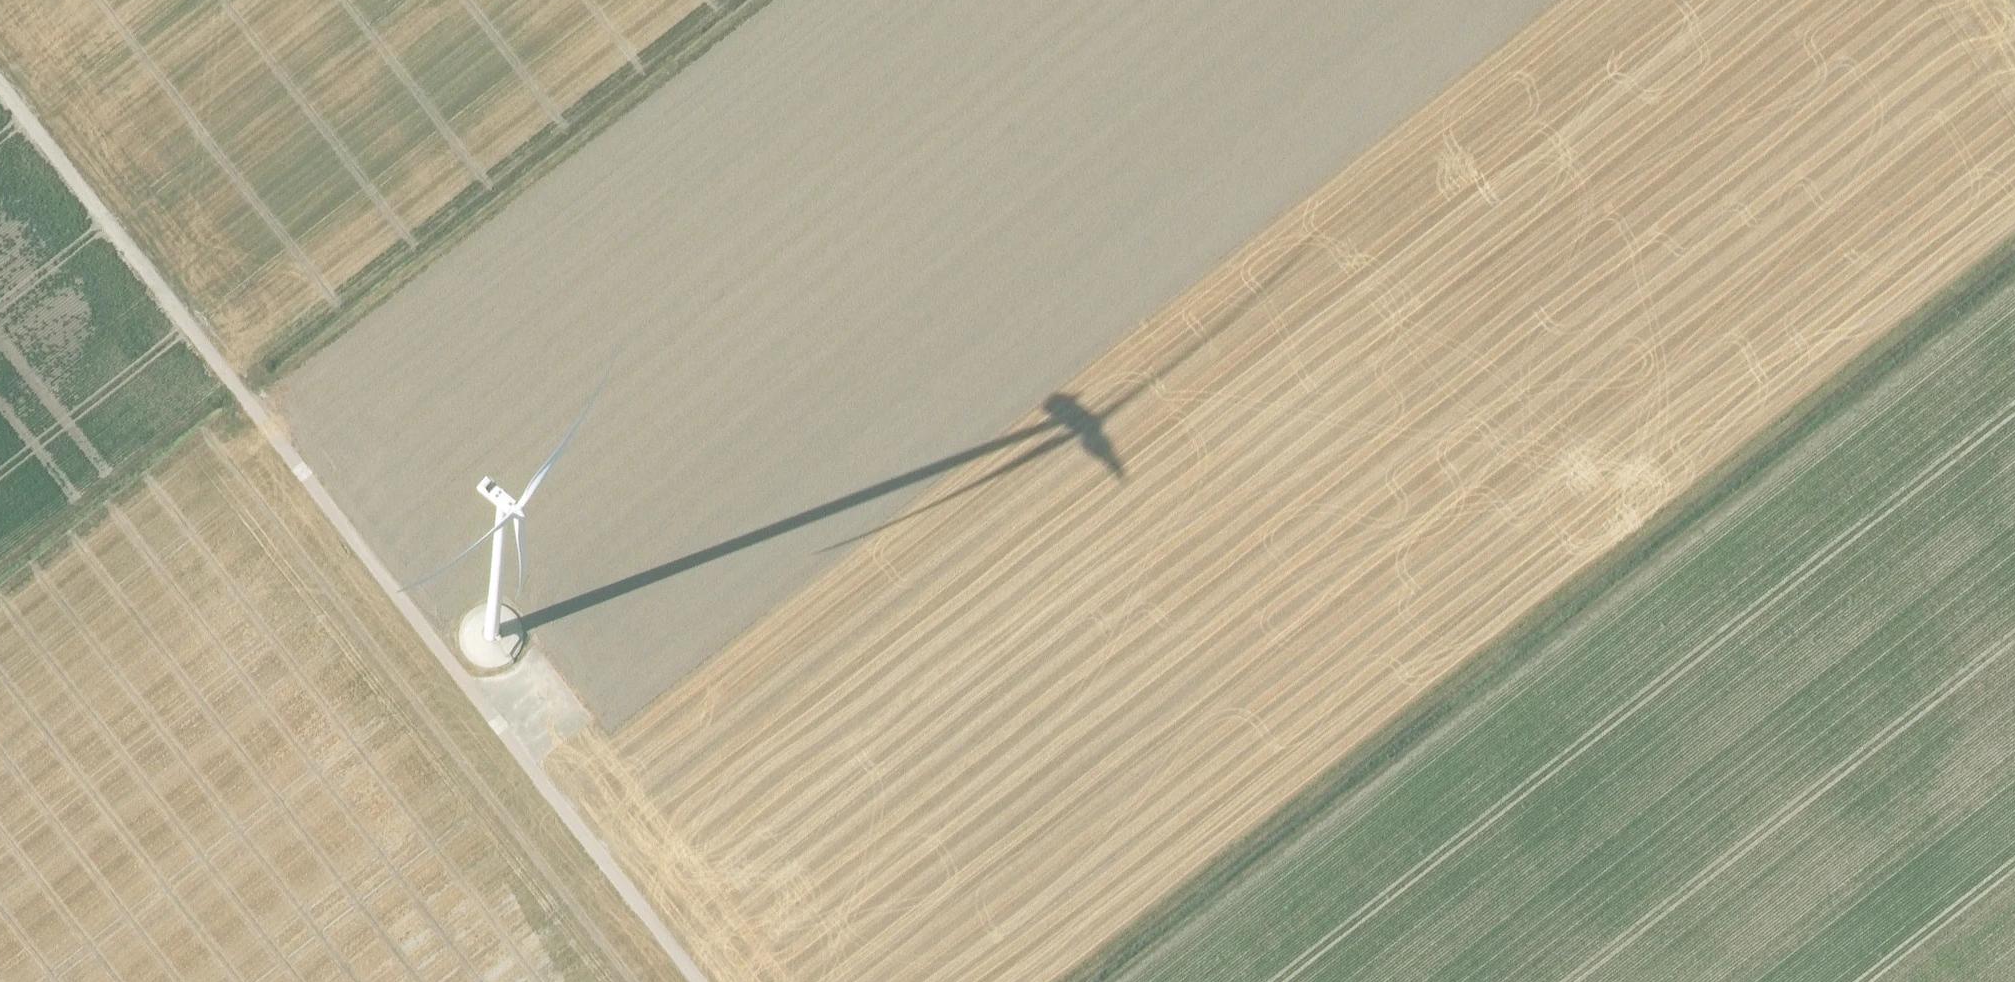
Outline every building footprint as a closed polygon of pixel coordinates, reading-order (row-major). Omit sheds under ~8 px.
[(483,636),(483,637),(483,638),(483,639),(484,640),(484,641),(485,641),(485,642),(486,642),(486,643),(487,643),(487,644),(488,644),(489,644),(490,644),(491,644),(492,644),(493,644),(494,644),(494,643),(495,643),(496,642),(497,641),(498,640),(498,639),(498,638),(499,638),(499,637),(499,636),(499,635),(498,634),(498,633),(498,632),(497,632),(497,631),(496,631),(496,630),(495,630),(495,629),(494,629),(493,629),(492,628),(491,628),(490,628),(489,628),(489,629),(488,629),(487,629),(486,630),(485,631),(484,632),(484,633),(483,634),(483,635),(483,636)]
